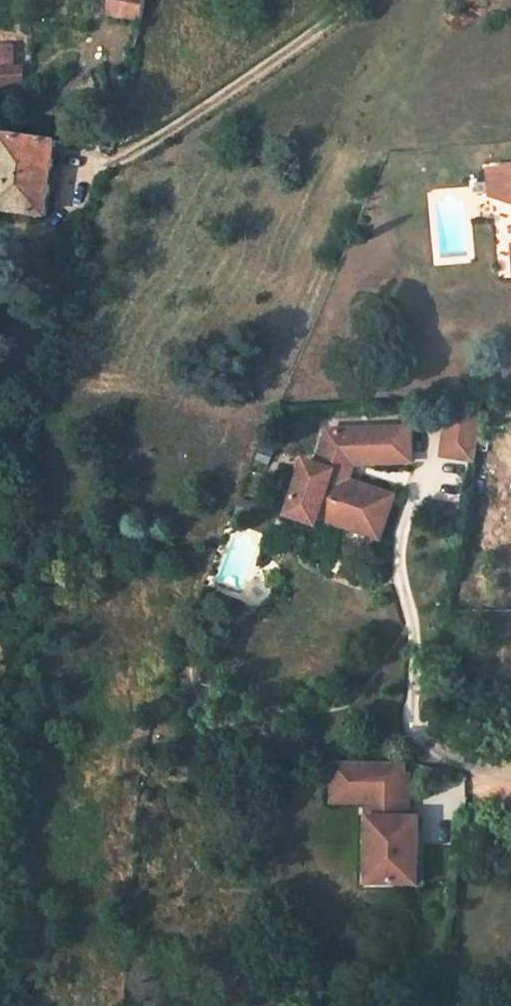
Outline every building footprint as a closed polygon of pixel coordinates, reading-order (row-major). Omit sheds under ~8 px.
[(144,21),(149,0),(116,0),(113,14),(144,21)] [(22,86),(22,69),(0,69),(0,87),(22,86)] [(4,133),(0,158),(0,209),(48,217),(58,140),(4,133)] [(490,168),(492,195),(510,193),(510,166),(490,168)] [(492,195),(494,212),(510,218),(510,193),(492,195)] [(483,413),(452,408),(445,455),(475,460),(483,413)] [(410,428),(329,430),(317,464),(305,460),(285,513),(312,523),(315,517),(376,540),(392,497),(348,480),(353,464),(355,458),(411,456),(410,428)] [(383,762),(346,761),(346,801),(383,802),(383,762)] [(420,762),(383,762),(383,802),(419,802),(420,762)] [(419,802),(383,802),(383,816),(418,817),(419,802)] [(418,817),(383,816),(382,881),(430,882),(431,817),(418,817)]
